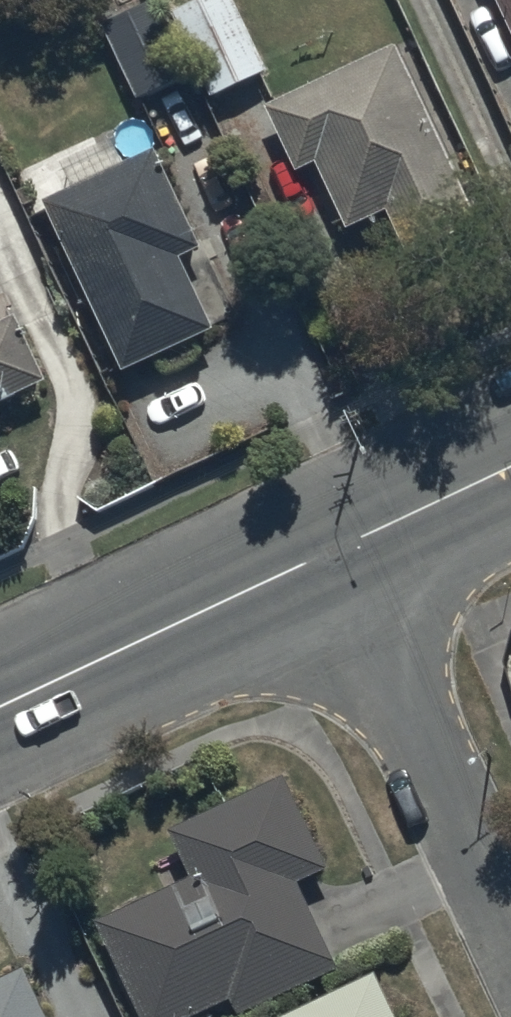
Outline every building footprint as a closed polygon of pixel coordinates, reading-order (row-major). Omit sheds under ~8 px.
[(97,21),(132,98),(181,75),(147,0),(142,0),(97,21)] [(166,8),(207,94),(264,68),(232,0),(184,0),(166,8)] [(510,39),(510,0),(493,0),(510,39)] [(390,46),(261,106),(291,169),(310,160),(340,226),(384,206),(404,249),(471,219),(390,46)] [(150,146),(36,199),(117,371),(209,328),(175,254),(196,244),(150,146)] [(40,379),(10,314),(0,318),(0,397),(40,379)] [(172,820),(196,878),(106,915),(148,1016),(172,1016),(231,992),(237,1006),(338,964),(299,870),(330,858),(293,770),(172,820)] [(27,957),(0,970),(0,1016),(56,1016),(27,957)] [(379,967),(267,1016),(401,1016),(379,967)]
